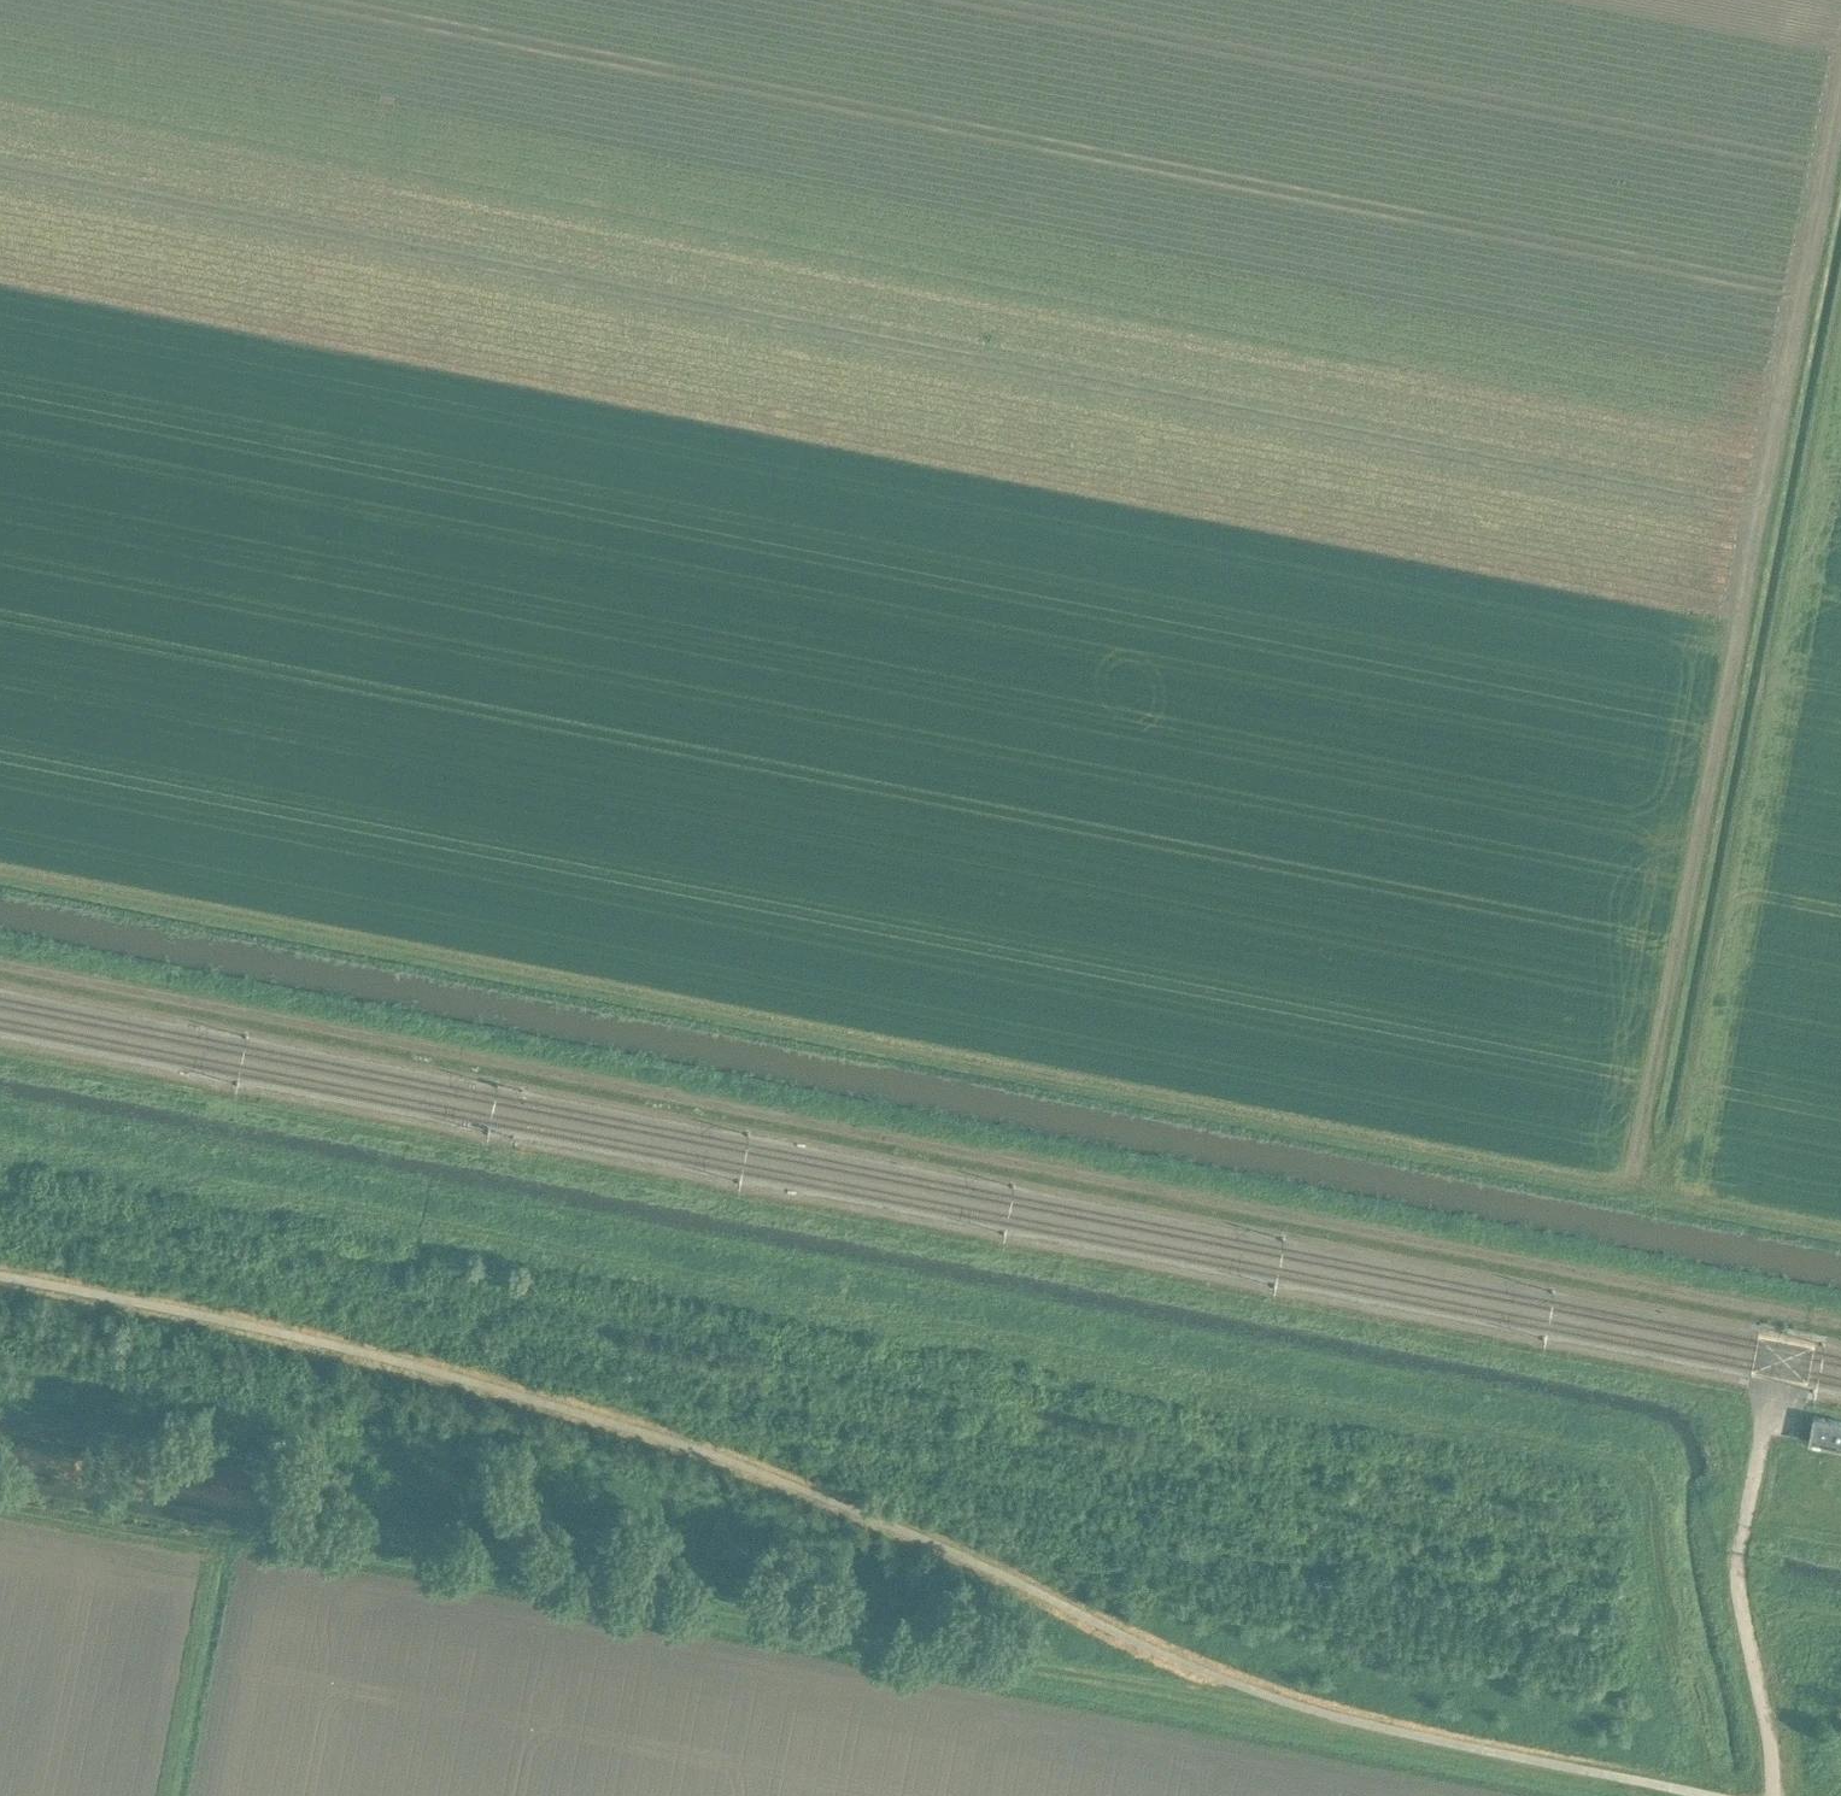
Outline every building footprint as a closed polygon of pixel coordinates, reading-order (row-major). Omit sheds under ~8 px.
[(1813,1417),(1808,1442),(1840,1448),(1840,1422),(1813,1417)] [(1795,1512),(1817,1516),(1819,1505),(1797,1501),(1795,1512)]
